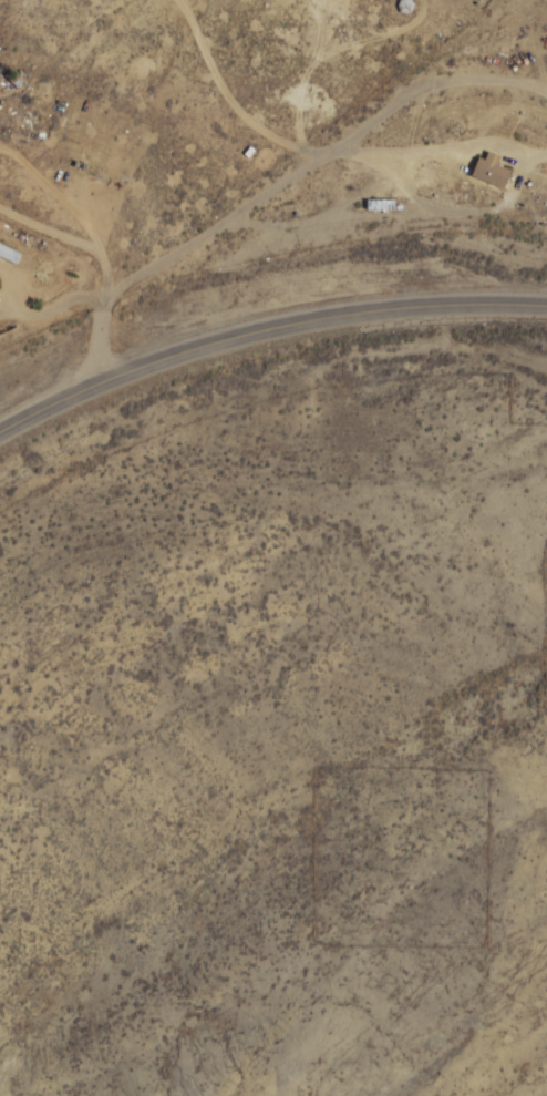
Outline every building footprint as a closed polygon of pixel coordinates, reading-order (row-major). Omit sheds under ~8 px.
[(504,189),(511,170),(478,157),(471,176),(504,189)] [(394,201),(369,201),(369,209),(394,209),(394,201)]
